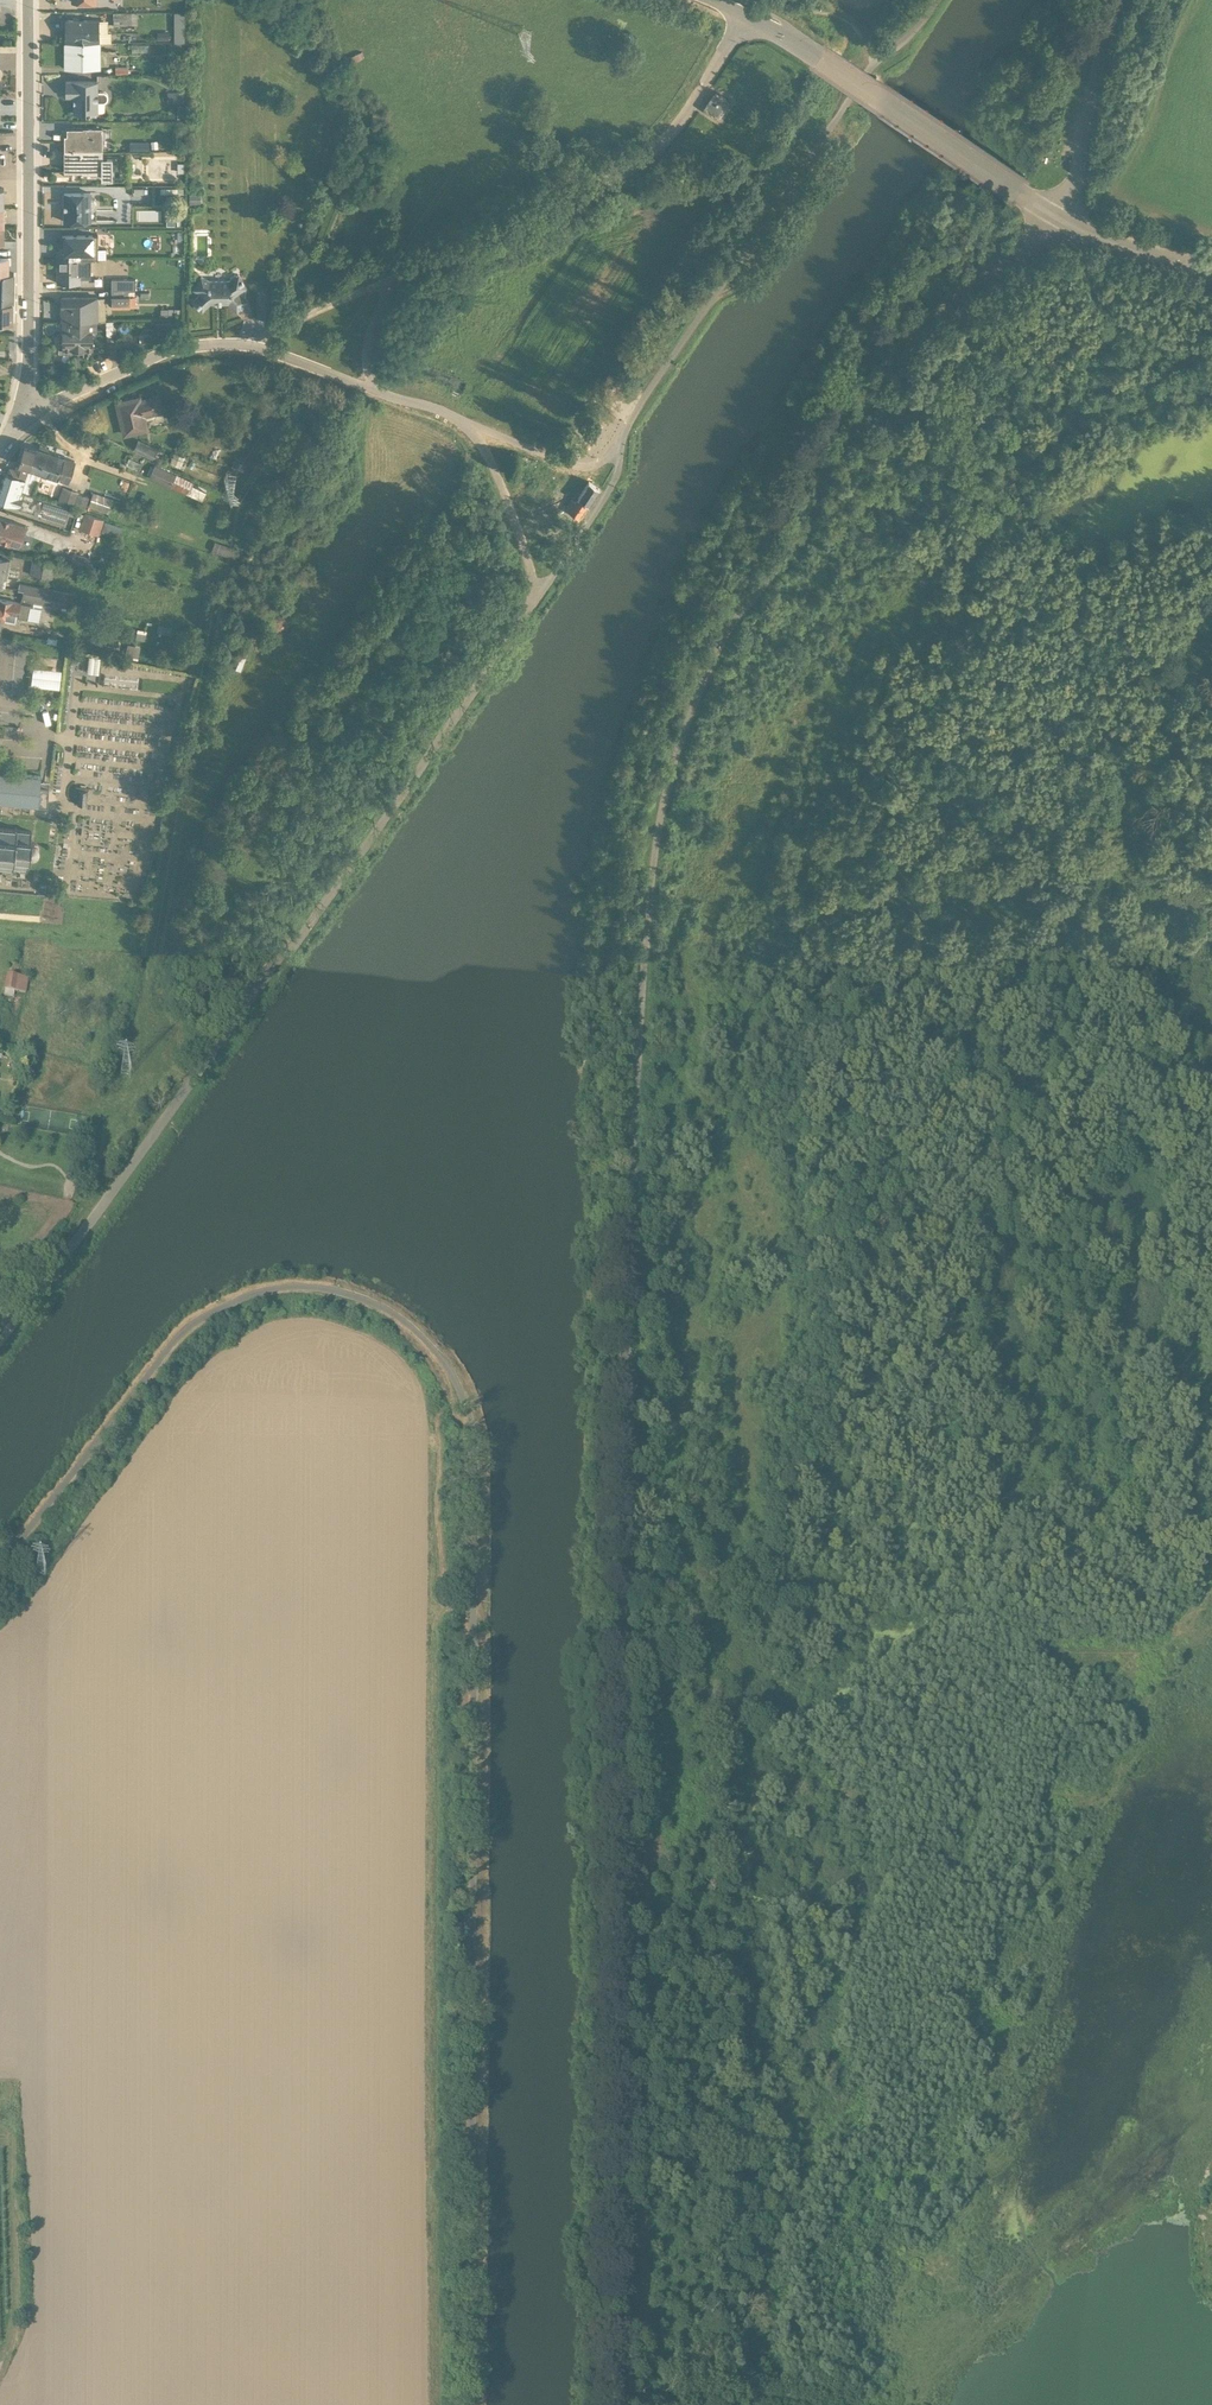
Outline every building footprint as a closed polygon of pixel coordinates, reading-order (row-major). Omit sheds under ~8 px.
[(113,7),(113,19),(136,19),(136,6),(113,7)] [(183,32),(183,6),(174,6),(173,37),(183,37),(183,33),(183,32)] [(65,14),(64,38),(110,37),(110,27),(107,27),(107,15),(98,15),(98,14),(65,14)] [(168,27),(156,27),(156,34),(168,35),(168,27)] [(100,38),(63,38),(63,64),(100,63),(100,38)] [(169,38),(170,49),(180,49),(180,38),(169,38)] [(65,76),(65,91),(73,92),(73,107),(98,107),(98,97),(104,97),(106,95),(107,93),(107,89),(105,87),(103,86),(97,86),(97,75),(65,76)] [(714,84),(702,101),(717,111),(728,94),(714,84)] [(182,86),(167,87),(167,97),(183,97),(182,86)] [(110,135),(110,123),(102,123),(102,122),(82,122),(82,123),(66,123),(66,130),(63,130),(63,145),(102,145),(102,135),(110,135)] [(114,163),(119,163),(119,150),(102,150),(102,145),(63,145),(64,166),(82,166),(82,168),(101,168),(101,173),(114,173),(114,163)] [(64,216),(90,215),(90,205),(93,204),(96,201),(96,197),(94,195),(90,193),(90,187),(64,187),(64,216)] [(96,253),(97,229),(62,229),(61,239),(57,239),(57,253),(89,253),(96,253)] [(8,267),(9,250),(0,250),(0,267),(8,267)] [(57,253),(57,277),(80,277),(81,272),(89,272),(89,253),(57,253)] [(13,297),(14,267),(8,267),(0,267),(0,296),(13,297)] [(199,288),(191,295),(201,306),(209,298),(227,298),(236,306),(247,294),(245,292),(245,283),(247,282),(238,268),(226,275),(209,274),(200,269),(192,283),(199,288)] [(129,300),(135,300),(135,291),(134,290),(134,284),(111,284),(111,301),(129,301),(129,300)] [(60,291),(60,316),(97,315),(97,314),(105,314),(104,292),(97,292),(97,290),(60,291)] [(11,317),(12,297),(0,297),(0,317),(11,317)] [(160,303),(160,311),(173,312),(173,308),(180,308),(180,303),(160,303)] [(116,334),(115,315),(107,315),(108,334),(116,334)] [(62,316),(62,344),(92,344),(92,326),(96,326),(96,316),(62,316)] [(182,318),(154,317),(154,323),(165,323),(165,329),(182,330),(182,318)] [(151,336),(149,326),(138,329),(140,338),(151,336)] [(116,397),(123,429),(148,423),(145,411),(161,407),(157,390),(140,394),(139,391),(116,397)] [(157,444),(137,434),(132,444),(152,454),(157,444)] [(25,472),(35,442),(24,438),(18,454),(22,454),(22,455),(19,455),(18,455),(17,458),(16,458),(14,463),(9,462),(7,467),(25,472)] [(38,475),(48,446),(35,442),(21,485),(30,488),(34,474),(38,475)] [(74,455),(48,446),(41,468),(46,470),(45,475),(56,479),(58,474),(68,477),(74,455)] [(183,452),(173,448),(170,458),(183,464),(187,455),(183,452)] [(140,459),(128,453),(125,459),(137,465),(140,459)] [(153,462),(150,461),(146,469),(149,470),(148,473),(169,483),(170,482),(201,497),(204,491),(190,484),(193,478),(154,459),(153,462)] [(523,461),(516,473),(522,476),(529,464),(523,461)] [(25,472),(7,467),(3,466),(0,476),(0,496),(65,516),(67,509),(74,511),(76,504),(30,488),(21,485),(25,472)] [(568,501),(565,505),(577,513),(586,500),(587,500),(598,484),(587,478),(579,490),(575,488),(567,500),(568,501)] [(278,484),(273,479),(266,487),(271,491),(278,484)] [(71,484),(62,481),(57,496),(66,499),(71,484)] [(78,486),(71,484),(66,499),(83,505),(88,491),(78,487),(78,486)] [(112,493),(93,486),(88,500),(107,507),(112,493)] [(103,514),(84,507),(79,523),(98,530),(103,514)] [(572,515),(561,508),(557,514),(568,522),(572,515)] [(1,537),(2,535),(18,540),(25,519),(0,512),(0,537),(1,537)] [(120,531),(123,520),(105,514),(102,525),(120,531)] [(210,547),(236,556),(239,546),(214,537),(210,547)] [(72,547),(70,558),(86,561),(89,552),(72,547)] [(4,582),(10,553),(0,552),(0,581),(4,582)] [(29,568),(51,572),(55,556),(32,552),(29,568)] [(21,592),(70,602),(73,588),(19,577),(17,583),(23,584),(21,592)] [(2,615),(3,615),(3,614),(15,617),(17,611),(38,615),(42,596),(21,592),(20,597),(0,593),(0,626),(2,615)] [(144,636),(146,627),(137,625),(135,634),(144,636)] [(137,656),(140,643),(127,640),(125,653),(137,656)] [(100,652),(88,651),(86,667),(98,669),(100,652)] [(61,664),(32,661),(31,680),(59,683),(61,664)] [(38,799),(40,777),(40,769),(12,767),(12,762),(10,759),(5,754),(0,751),(0,795),(38,799)] [(40,777),(38,799),(47,799),(49,777),(40,777)] [(85,782),(79,781),(76,781),(75,787),(78,787),(77,789),(76,789),(76,791),(75,790),(75,792),(77,792),(77,793),(75,793),(74,797),(77,797),(77,798),(86,799),(88,782),(85,782)] [(613,802),(614,801),(617,801),(618,797),(614,796),(615,793),(604,791),(603,800),(613,802)] [(27,862),(28,852),(29,853),(29,850),(34,851),(36,849),(38,847),(39,845),(39,842),(38,839),(35,837),(31,836),(31,834),(30,834),(30,825),(0,821),(0,859),(27,862)] [(15,979),(12,997),(33,1001),(36,982),(15,979)]
